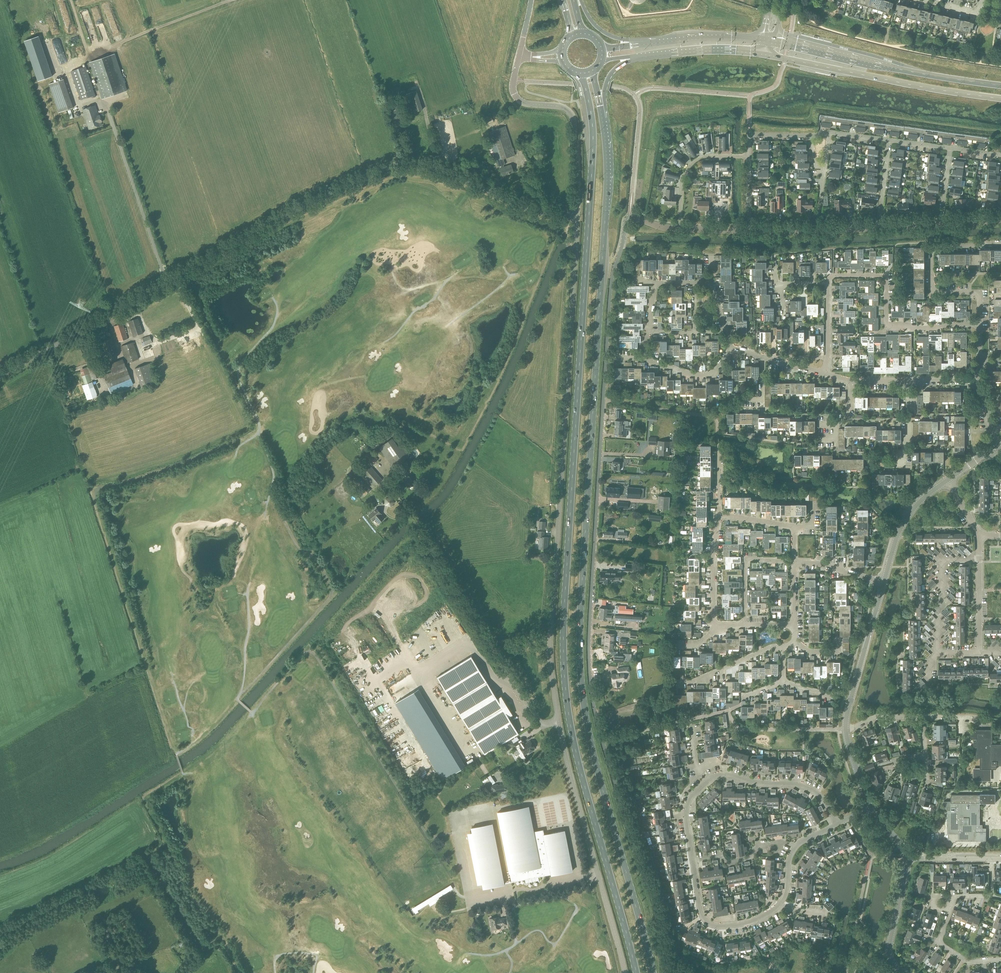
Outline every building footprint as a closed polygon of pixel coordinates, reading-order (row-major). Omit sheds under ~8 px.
[(878,10),(881,0),(876,0),(873,8),(876,9),(878,10)] [(878,10),(881,11),(883,11),(887,1),(884,0),(883,0),(881,0),(878,10)] [(889,2),(887,1),(883,11),(886,12),(889,13),(890,8),(892,9),(894,3),(889,2)] [(902,5),(897,4),(896,10),(897,10),(896,15),(899,16),(902,16),(904,6),(902,5)] [(967,32),(970,33),(971,28),(973,29),(974,23),(970,22),(967,21),(965,32),(967,32)] [(114,54),(90,62),(103,98),(126,90),(114,54)] [(81,99),(91,96),(92,98),(96,97),(95,95),(85,66),(71,71),(81,99)] [(59,112),(73,107),(64,79),(49,84),(59,112)] [(407,94),(413,113),(422,110),(416,91),(407,94)] [(82,109),(89,129),(101,125),(100,122),(102,122),(99,115),(98,116),(95,105),(82,109)] [(398,105),(390,108),(393,119),(402,116),(398,105)] [(832,121),(836,122),(837,118),(820,116),(819,119),(820,119),(820,120),(824,120),(823,122),(822,126),(831,127),(832,121)] [(854,120),(837,118),(836,122),(841,122),(841,129),(849,130),(850,125),(849,125),(849,123),(853,124),(854,120)] [(866,126),(870,126),(871,122),(854,120),(853,124),(858,125),(857,126),(856,131),(865,132),(866,126)] [(888,125),(871,122),(870,126),(875,127),(874,133),(883,134),(884,130),(883,130),(883,128),(887,129),(888,125)] [(905,127),(888,125),(887,129),(892,129),(891,131),(890,131),(890,135),(899,136),(899,130),(904,131),(905,127)] [(495,141),(492,142),(493,146),(496,145),(498,149),(493,150),(496,160),(497,160),(500,168),(502,176),(507,174),(506,174),(509,173),(509,174),(510,173),(509,173),(513,172),(511,165),(502,167),(501,165),(505,164),(503,158),(515,155),(508,136),(505,126),(492,131),(495,141)] [(909,131),(908,138),(917,139),(918,134),(917,134),(917,132),(920,133),(921,133),(922,129),(905,127),(904,131),(909,131)] [(939,131),(922,129),(921,133),(923,133),(925,134),(925,135),(924,135),(924,140),(933,141),(933,135),(938,135),(939,131)] [(956,134),(939,131),(938,135),(943,136),(942,142),(951,143),(952,139),(951,139),(951,137),(955,138),(956,134)] [(709,145),(713,144),(711,133),(707,134),(708,137),(698,138),(699,145),(701,144),(702,152),(710,151),(709,145)] [(730,144),(730,133),(726,133),(726,137),(716,136),(716,143),(718,143),(718,150),(726,150),(726,144),(730,144)] [(691,138),(690,138),(688,134),(684,136),(689,143),(680,148),(684,153),(686,152),(689,158),(696,154),(693,149),(696,147),(691,138)] [(973,136),(956,134),(955,138),(959,138),(959,140),(958,140),(958,144),(966,145),(967,139),(972,140),(973,136)] [(990,138),(973,136),(972,140),(977,140),(976,147),(985,148),(985,143),(985,141),(989,142),(989,144),(990,138)] [(759,150),(763,150),(768,150),(769,145),(771,145),(771,141),(764,141),(764,144),(759,144),(759,150)] [(802,141),(795,141),(795,145),(797,145),(796,150),(802,151),(806,151),(806,145),(802,144),(802,141)] [(844,152),(846,142),(839,141),(838,145),(832,144),(832,146),(832,148),(833,148),(833,150),(837,151),(842,151),(844,152)] [(877,156),(878,150),(876,150),(877,147),(867,145),(867,149),(869,149),(868,155),(874,156),(877,156)] [(681,169),(685,163),(680,159),(683,156),(674,149),(671,152),(674,155),(668,162),(673,166),(675,164),(681,169)] [(893,158),(898,159),(905,160),(906,150),(899,149),(899,153),(893,152),(892,156),(893,156),(893,158)] [(768,160),(768,159),(768,154),(770,154),(771,150),(768,150),(763,150),(763,153),(758,153),(757,158),(759,158),(759,160),(763,160),(768,160)] [(792,150),(792,154),(795,154),(795,160),(796,160),(803,160),(807,160),(807,154),(802,154),(802,151),(796,150),(792,150)] [(832,153),(831,160),(836,160),(843,161),(844,152),(842,151),(837,151),(837,154),(832,153)] [(928,157),(927,163),(928,163),(935,164),(939,164),(940,158),(935,158),(935,154),(928,153),(928,157)] [(868,158),(868,164),(873,165),(877,166),(878,159),(873,159),(874,156),(868,155),(867,155),(866,158),(868,158)] [(954,166),(958,167),(963,167),(964,162),(966,162),(966,158),(960,158),(959,161),(954,160),(954,166)] [(759,169),(763,169),(770,169),(770,160),(768,159),(768,160),(763,160),(763,163),(759,163),(759,169)] [(892,168),(897,168),(904,169),(905,160),(898,159),(897,162),(893,161),(892,168)] [(798,163),(798,169),(804,169),(808,169),(808,167),(809,167),(809,163),(803,163),(803,160),(796,160),(796,163),(798,163)] [(830,169),(835,169),(840,170),(841,164),(843,164),(843,161),(836,160),(836,163),(831,163),(830,169)] [(996,166),(996,162),(986,161),(986,165),(987,165),(987,171),(988,171),(995,172),(998,172),(998,171),(999,171),(999,167),(999,166),(996,166)] [(712,177),(715,177),(715,164),(712,164),(712,162),(702,162),(702,171),(712,171),(712,177)] [(715,164),(715,177),(719,177),(719,171),(729,171),(729,163),(719,162),(719,164),(715,164)] [(935,173),(939,174),(939,172),(940,172),(941,168),(935,167),(935,164),(928,163),(927,172),(928,172),(935,173)] [(865,173),(866,174),(866,173),(873,174),(877,175),(878,169),(873,168),(873,165),(868,164),(867,164),(865,173)] [(677,182),(679,175),(673,173),(674,170),(663,167),(662,171),(665,172),(663,181),(669,183),(670,180),(677,182)] [(958,167),(958,170),(953,169),(952,176),(957,176),(964,177),(965,168),(963,167),(958,167)] [(902,178),(904,169),(897,168),(896,171),(891,171),(891,177),(895,177),(902,178)] [(763,180),(763,178),(768,178),(768,172),(770,172),(770,169),(763,169),(763,172),(759,172),(759,178),(760,178),(760,180),(763,180)] [(805,178),(805,179),(809,179),(809,172),(804,172),(804,169),(798,169),(795,169),(795,173),(797,173),(797,179),(798,179),(799,179),(799,178),(805,178)] [(835,169),(835,172),(830,172),(829,178),(839,179),(839,173),(841,174),(842,170),(840,170),(835,169)] [(994,175),(995,172),(988,171),(987,174),(985,174),(985,180),(987,180),(994,181),(998,182),(998,180),(999,180),(1000,178),(1000,177),(1000,176),(994,175)] [(935,182),(935,183),(938,183),(939,177),(934,176),(935,173),(928,172),(927,182),(928,182),(928,181),(935,182)] [(873,184),(877,184),(877,178),(873,177),(873,174),(866,173),(866,174),(865,183),(866,183),(873,184)] [(956,185),(961,186),(962,180),(964,180),(964,177),(957,176),(957,179),(952,179),(951,185),(956,185)] [(889,186),(894,187),(894,186),(901,187),(902,183),(905,183),(905,179),(902,178),(895,177),(895,180),(890,180),(889,186)] [(800,185),(800,189),(810,189),(810,183),(805,183),(805,179),(805,178),(799,178),(799,179),(798,179),(798,185),(800,185)] [(728,180),(718,180),(709,180),(709,195),(712,195),(712,202),(717,202),(717,197),(727,198),(728,180)] [(986,190),(987,190),(987,189),(994,190),(994,191),(998,191),(999,185),(994,184),(994,181),(987,180),(985,180),(985,183),(987,184),(986,190)] [(928,181),(928,182),(927,185),(929,185),(928,191),(938,192),(939,186),(934,186),(935,183),(935,182),(928,181)] [(866,183),(865,192),(876,194),(877,187),(873,187),(873,184),(866,183)] [(956,185),(955,188),(951,188),(950,194),(959,195),(960,189),(962,190),(963,186),(961,186),(956,185)] [(901,191),(901,187),(894,186),(894,187),(894,190),(889,189),(888,195),(898,197),(898,196),(900,196),(901,191)] [(770,188),(761,188),(761,195),(757,195),(757,205),(758,205),(759,206),(759,207),(760,208),(761,208),(762,208),(763,207),(763,206),(764,205),(765,205),(765,196),(769,196),(770,188)] [(987,190),(987,193),(986,193),(985,198),(988,199),(989,199),(998,200),(998,194),(994,194),(994,191),(994,190),(987,189),(987,190)] [(675,205),(676,197),(672,197),(673,190),(666,190),(666,196),(665,196),(664,204),(675,205)] [(770,205),(771,205),(771,212),(773,212),(774,212),(776,212),(777,212),(779,212),(779,208),(783,208),(783,196),(783,190),(777,190),(777,196),(776,196),(776,202),(771,202),(770,203),(770,205)] [(935,205),(936,197),(932,197),(933,193),(924,192),(924,196),(925,196),(924,204),(935,205)] [(868,195),(858,194),(857,198),(862,198),(861,206),(870,207),(870,206),(873,207),(874,199),(868,198),(868,195)] [(708,209),(708,201),(701,201),(701,197),(694,197),(693,205),(697,205),(697,209),(698,209),(699,210),(701,210),(702,209),(708,209)] [(988,199),(985,198),(982,198),(982,202),(985,202),(985,208),(991,209),(993,207),(996,207),(996,203),(989,202),(989,199),(988,199)] [(844,199),(835,200),(835,212),(839,211),(839,212),(844,212),(844,209),(845,209),(845,208),(852,207),(852,204),(852,200),(851,200),(844,201),(844,199)] [(897,204),(898,212),(909,212),(909,205),(913,205),(913,200),(910,199),(906,199),(907,204),(897,204)] [(966,207),(973,206),(973,199),(967,199),(958,199),(958,202),(957,204),(957,208),(966,208),(966,207)] [(813,208),(813,201),(805,201),(805,200),(797,200),(797,203),(797,206),(797,212),(799,212),(800,212),(802,212),(803,212),(805,212),(805,208),(813,208)] [(863,259),(863,261),(863,267),(876,267),(876,265),(876,259),(876,252),(873,252),(873,248),(870,248),(870,259),(863,259)] [(857,263),(851,263),(851,267),(850,267),(850,269),(863,269),(863,267),(863,261),(863,259),(863,254),(863,249),(857,249),(857,254),(857,263)] [(882,259),(876,259),(876,265),(888,265),(888,263),(893,263),(893,254),(888,254),(888,250),(882,250),(882,259)] [(845,261),(838,261),(838,267),(850,267),(851,267),(851,263),(851,252),(845,252),(845,261)] [(826,262),(821,262),(821,272),(827,272),(827,268),(830,268),(830,267),(832,267),(832,261),(830,261),(830,258),(826,258),(826,262)] [(783,261),(780,261),(780,268),(783,268),(783,272),(788,272),(788,262),(783,262),(783,261)] [(793,262),(788,262),(788,272),(794,272),(794,268),(796,268),(796,261),(793,261),(793,262)] [(799,261),(796,261),(796,268),(799,268),(799,276),(805,276),(805,265),(799,265),(799,261)] [(810,265),(805,265),(805,276),(810,276),(810,268),(813,268),(813,261),(810,261),(810,265)] [(816,261),(813,261),(813,268),(816,268),(816,272),(821,272),(821,262),(816,262),(816,261)] [(874,293),(874,280),(859,280),(859,286),(868,286),(868,292),(868,293),(874,293)] [(855,286),(855,283),(855,282),(842,282),(842,283),(842,286),(840,286),(835,286),(835,289),(840,289),(840,298),(846,298),(846,292),(855,292),(855,286)] [(645,299),(645,298),(645,292),(649,292),(648,286),(635,286),(633,286),(627,286),(627,292),(639,292),(639,298),(645,299)] [(671,290),(671,296),(681,296),(681,293),(687,293),(687,287),(681,287),(681,290),(671,290)] [(869,299),(869,305),(872,305),(876,305),(876,306),(878,306),(878,293),(874,293),(868,293),(868,292),(858,292),(858,297),(863,297),(863,299),(869,299)] [(637,305),(637,311),(643,311),(643,305),(647,304),(647,298),(645,298),(645,299),(639,298),(625,298),(625,304),(637,305)] [(838,311),(840,311),(844,311),(844,304),(853,304),(853,298),(846,298),(840,298),(838,298),(838,311)] [(910,311),(904,311),(904,317),(916,317),(917,315),(917,302),(917,300),(910,300),(911,302),(910,302),(910,311)] [(791,311),(796,311),(796,301),(790,301),(790,305),(788,305),(788,312),(791,312),(791,311)] [(802,301),(796,301),(796,311),(801,311),(801,315),(804,315),(804,308),(802,308),(802,301)] [(892,317),(904,317),(904,311),(904,302),(898,302),(898,311),(892,311),(892,317)] [(948,311),(942,311),(942,317),(954,317),(954,311),(954,302),(952,302),(949,302),(948,302),(948,311)] [(967,305),(967,302),(960,302),(960,311),(954,311),(954,317),(967,317),(967,305)] [(807,308),(804,308),(804,315),(807,315),(807,314),(813,314),(813,304),(807,304),(807,308)] [(818,304),(813,304),(813,314),(818,314),(818,315),(821,315),(821,308),(818,308),(818,304)] [(876,318),(876,306),(876,305),(872,305),(869,305),(861,305),(861,308),(861,311),(870,311),(870,318),(876,318)] [(916,321),(929,321),(929,315),(929,306),(923,306),(923,315),(917,315),(916,317),(916,321)] [(942,321),(942,317),(942,311),(942,306),(935,306),(935,315),(929,315),(929,321),(942,321)] [(635,317),(635,323),(641,323),(641,317),(644,317),(644,311),(643,311),(637,311),(623,311),(623,317),(635,317)] [(855,311),(844,311),(840,311),(840,323),(841,323),(841,325),(846,326),(846,317),(855,317),(855,311)] [(128,321),(133,336),(143,333),(138,318),(128,321)] [(878,318),(876,318),(870,318),(863,318),(863,324),(872,324),(872,330),(878,330),(878,318)] [(119,341),(128,338),(123,323),(114,326),(119,341)] [(633,330),(633,336),(639,336),(639,329),(642,329),(643,323),(641,323),(635,323),(621,323),(621,326),(621,330),(633,330)] [(771,332),(765,332),(765,342),(771,342),(771,335),(774,335),(774,328),(771,327),(771,332)] [(787,328),(782,328),(782,339),(787,339),(787,335),(790,335),(790,327),(787,327),(787,328)] [(793,327),(790,327),(790,335),(793,335),(793,342),(799,342),(799,332),(793,332),(793,327)] [(777,328),(774,328),(774,335),(776,335),(776,339),(782,339),(782,328),(777,328)] [(799,332),(799,342),(804,342),(804,338),(807,338),(807,331),(807,330),(799,330),(799,332)] [(844,342),(844,336),(853,336),(853,330),(838,330),(838,342),(840,342),(844,342)] [(760,342),(765,342),(765,332),(760,332),(760,331),(757,331),(757,338),(757,341),(760,341),(760,342)] [(810,331),(807,331),(807,338),(810,338),(810,345),(815,345),(815,335),(810,335),(810,331)] [(941,332),(941,334),(942,334),(941,339),(942,339),(948,339),(948,348),(954,348),(954,339),(954,332),(941,332)] [(966,332),(954,332),(954,339),(960,339),(960,348),(967,348),(966,332)] [(821,335),(815,335),(815,345),(821,345),(821,341),(824,341),(824,334),(821,334),(821,335)] [(929,334),(929,336),(929,341),(935,341),(935,350),(942,350),(942,339),(941,339),(942,334),(941,334),(929,334)] [(144,343),(152,341),(150,335),(142,338),(144,343)] [(886,335),(886,337),(886,340),(892,341),(892,350),(899,350),(899,343),(899,341),(899,335),(886,335)] [(905,350),(905,352),(909,352),(909,350),(911,350),(911,347),(911,335),(899,335),(899,341),(899,343),(905,343),(905,350)] [(640,336),(639,336),(633,336),(619,336),(619,342),(631,342),(631,348),(637,348),(637,342),(640,342),(640,336)] [(874,352),(874,343),(874,337),(861,336),(861,343),(868,343),(868,352),(874,352)] [(929,336),(916,336),(916,343),(923,343),(923,352),(924,352),(924,354),(929,354),(929,352),(929,341),(929,336)] [(886,337),(874,337),(874,343),(880,343),(880,352),(886,352),(886,340),(886,337)] [(102,342),(107,358),(117,354),(114,344),(114,343),(114,342),(113,342),(112,339),(102,342)] [(121,346),(125,358),(123,359),(123,360),(125,363),(138,359),(133,342),(121,346)] [(840,355),(842,355),(842,354),(846,354),(846,348),(855,348),(855,342),(844,342),(840,342),(840,355)] [(960,362),(954,362),(954,367),(967,367),(966,352),(964,352),(963,352),(961,352),(960,352),(960,362)] [(84,357),(86,364),(97,360),(95,354),(84,357)] [(857,354),(846,354),(842,354),(842,355),(842,367),(843,367),(843,371),(849,371),(849,367),(848,367),(848,361),(857,361),(857,360),(858,360),(858,357),(857,357),(857,354)] [(899,373),(899,371),(899,365),(899,354),(886,354),(886,357),(893,357),(893,367),(886,367),(886,373),(899,373)] [(954,369),(954,367),(954,362),(954,354),(948,354),(948,363),(942,363),(941,369),(942,369),(954,369)] [(929,373),(929,371),(929,365),(929,358),(929,355),(923,355),(923,360),(923,367),(916,367),(916,373),(929,373)] [(861,371),(873,371),(874,371),(874,367),(874,356),(868,356),(868,365),(861,365),(861,371)] [(904,365),(899,365),(899,371),(911,371),(911,356),(909,356),(907,356),(905,356),(905,365),(904,365)] [(935,365),(929,365),(929,371),(942,371),(942,369),(941,369),(942,363),(942,356),(939,356),(936,356),(935,356),(935,365)] [(133,385),(125,363),(123,360),(123,359),(123,358),(109,364),(112,372),(104,375),(111,393),(133,385)] [(880,367),(874,367),(874,371),(873,371),(873,373),(886,373),(886,367),(886,358),(880,358),(880,367)] [(156,383),(149,363),(135,368),(142,387),(156,383)] [(94,364),(87,366),(87,367),(80,369),(80,371),(76,372),(73,373),(74,375),(76,375),(81,373),(85,384),(82,385),(87,400),(97,396),(92,380),(93,382),(98,381),(97,378),(99,377),(94,364)] [(961,391),(954,391),(954,401),(954,404),(961,404),(961,400),(964,400),(964,392),(961,392),(961,391)] [(614,428),(614,433),(622,434),(622,436),(626,437),(626,430),(630,430),(630,425),(629,425),(627,425),(625,425),(625,428),(614,428)] [(649,437),(648,444),(655,444),(658,444),(657,454),(669,455),(669,448),(671,448),(671,442),(669,441),(658,441),(656,441),(656,438),(649,437)] [(406,458),(392,438),(379,447),(393,467),(406,458)] [(363,456),(371,465),(378,459),(370,450),(363,456)] [(620,470),(620,465),(626,466),(627,462),(631,463),(631,459),(624,458),(623,462),(621,462),(612,461),(612,469),(620,470)] [(374,486),(382,479),(367,461),(358,469),(374,486)] [(404,482),(408,488),(414,483),(410,478),(411,477),(406,471),(401,474),(404,478),(402,479),(404,482)] [(365,495),(370,490),(354,472),(349,476),(365,495)] [(620,492),(620,488),(606,487),(606,496),(619,497),(619,492),(620,492)] [(627,497),(643,498),(644,488),(640,488),(627,487),(627,497)] [(658,496),(657,508),(669,509),(669,496),(658,496)] [(381,519),(383,517),(381,514),(376,508),(368,514),(373,520),(375,519),(378,523),(382,520),(381,519)] [(732,532),(738,532),(738,529),(738,526),(725,526),(725,541),(731,541),(732,541),(732,532)] [(751,529),(738,529),(738,532),(738,544),(744,544),(744,535),(750,535),(750,531),(751,531),(751,529)] [(539,548),(547,549),(548,537),(544,537),(544,531),(538,531),(537,538),(539,538),(539,548)] [(763,531),(751,531),(750,531),(750,535),(750,546),(756,546),(756,537),(763,537),(763,534),(763,531)] [(960,533),(960,541),(966,541),(966,544),(970,544),(970,536),(966,536),(966,533),(962,533),(962,532),(960,532),(960,533)] [(776,534),(763,534),(763,537),(763,549),(769,549),(769,540),(775,540),(775,537),(776,537),(776,534)] [(775,540),(775,552),(781,552),(781,543),(788,543),(788,541),(788,537),(776,537),(775,537),(775,540)] [(723,557),(725,557),(729,557),(729,550),(739,550),(739,549),(739,546),(739,544),(731,544),(725,544),(723,544),(723,557)] [(955,546),(954,548),(957,551),(958,550),(963,555),(965,553),(959,547),(958,548),(955,546)] [(725,557),(725,569),(731,569),(731,563),(741,563),(741,556),(729,557),(725,557)] [(969,573),(969,569),(970,569),(970,566),(969,566),(967,566),(967,564),(963,564),(963,566),(961,566),(961,573),(969,573)] [(725,569),(722,569),(722,582),(724,582),(728,582),(728,575),(742,575),(742,569),(740,569),(738,569),(731,569),(725,569)] [(762,569),(762,571),(763,571),(763,575),(769,575),(769,584),(775,584),(775,578),(775,572),(775,569),(762,569)] [(763,586),(763,575),(763,571),(762,571),(750,571),(750,577),(756,577),(756,586),(763,586)] [(612,581),(612,580),(620,580),(621,572),(609,572),(601,572),(600,580),(604,580),(604,582),(611,583),(611,581),(612,581)] [(788,572),(775,572),(775,578),(782,578),(782,590),(788,590),(788,572)] [(730,594),(730,588),(740,588),(740,587),(740,582),(739,582),(728,582),(724,582),(724,594),(730,594)] [(751,590),(751,603),(757,603),(757,596),(767,596),(767,590),(751,590)] [(781,599),(781,606),(787,606),(787,593),(771,593),(771,599),(781,599)] [(722,607),(724,607),(728,607),(728,600),(738,600),(738,598),(740,598),(740,594),(730,594),(724,594),(722,594),(722,607)] [(757,603),(751,603),(751,615),(757,615),(757,609),(766,609),(766,607),(769,607),(769,603),(766,603),(757,603)] [(611,609),(600,608),(599,613),(607,614),(607,613),(613,613),(615,613),(618,613),(625,614),(626,606),(619,606),(618,607),(618,605),(615,605),(615,609),(611,609)] [(787,618),(787,606),(781,606),(771,606),(771,612),(781,612),(781,618),(782,618),(786,618),(787,618)] [(941,613),(943,615),(948,610),(947,609),(950,607),(948,606),(941,613)] [(740,607),(728,607),(724,607),(724,619),(730,619),(730,613),(740,613),(740,607)] [(748,635),(746,635),(746,645),(746,647),(753,647),(753,645),(754,645),(754,635),(753,635),(753,629),(748,629),(748,635)] [(605,633),(605,638),(604,645),(608,646),(609,642),(614,642),(615,634),(605,633)] [(608,646),(604,645),(604,651),(613,652),(614,648),(615,648),(615,645),(614,645),(614,642),(609,642),(608,646)] [(502,744),(513,737),(513,738),(515,737),(514,736),(518,733),(508,717),(512,715),(501,696),(497,698),(471,656),(436,677),(484,754),(502,744)] [(612,682),(613,682),(614,687),(619,686),(619,681),(625,680),(623,673),(625,672),(624,667),(617,669),(618,673),(611,674),(612,682)] [(395,703),(435,768),(438,773),(442,780),(466,766),(418,689),(395,703)] [(658,701),(651,703),(653,710),(656,709),(656,711),(662,710),(660,705),(658,701)] [(670,736),(672,736),(681,734),(680,731),(682,731),(684,731),(684,727),(678,728),(677,725),(668,726),(670,736)] [(896,743),(900,742),(895,726),(886,729),(890,741),(896,740),(896,743)] [(904,729),(904,730),(906,738),(911,737),(912,740),(919,739),(917,732),(913,733),(911,727),(904,729)] [(862,735),(865,745),(873,742),(872,739),(877,737),(874,728),(863,732),(864,734),(862,735)] [(992,745),(992,729),(970,729),(970,739),(976,739),(976,741),(973,741),(973,748),(976,748),(976,759),(980,758),(980,769),(974,769),(974,780),(990,780),(990,769),(996,769),(996,765),(1000,765),(1000,745),(992,745)] [(521,738),(519,740),(517,736),(515,737),(513,738),(514,739),(511,740),(510,739),(502,744),(506,749),(514,744),(516,748),(519,746),(520,747),(520,748),(524,755),(530,751),(530,752),(534,750),(533,749),(534,748),(530,741),(524,745),(523,743),(524,742),(521,738)] [(713,750),(714,756),(717,756),(717,753),(719,753),(719,750),(716,750),(715,744),(705,746),(705,747),(707,747),(707,751),(710,751),(713,750)] [(686,749),(686,746),(670,748),(671,754),(680,753),(679,749),(680,749),(681,750),(686,749)] [(732,750),(725,748),(723,757),(727,758),(726,759),(726,760),(725,762),(728,763),(732,750)] [(731,759),(735,760),(737,752),(732,750),(728,763),(731,763),(732,761),(731,760),(731,759)] [(737,752),(735,760),(739,761),(738,762),(737,763),(737,765),(740,766),(743,753),(737,752)] [(886,752),(875,755),(878,763),(888,760),(886,752)] [(945,755),(945,752),(933,752),(933,758),(939,758),(939,759),(943,759),(943,762),(948,762),(956,762),(956,758),(946,758),(946,755),(945,755)] [(749,755),(743,753),(740,766),(742,767),(743,764),(743,762),(747,763),(749,755)] [(669,766),(673,766),(678,765),(678,766),(681,765),(681,761),(682,761),(683,761),(688,761),(688,758),(672,760),(668,761),(668,762),(670,765),(670,766),(669,766)] [(811,778),(817,767),(818,765),(813,762),(812,763),(810,762),(808,769),(809,770),(808,772),(811,773),(811,775),(810,775),(809,777),(811,778)] [(935,774),(936,774),(946,773),(946,765),(941,766),(936,767),(936,770),(935,770),(935,774)] [(823,769),(817,767),(811,778),(814,780),(815,777),(815,775),(819,777),(823,769)] [(828,772),(823,769),(819,777),(822,779),(822,780),(821,780),(820,782),(823,784),(828,772)] [(884,782),(880,770),(871,773),(875,785),(884,782)] [(684,774),(683,771),(670,772),(670,773),(671,779),(679,777),(679,774),(680,773),(681,774),(684,774)] [(936,781),(937,781),(941,781),(941,782),(946,782),(946,773),(936,774),(936,781)] [(901,796),(904,796),(906,797),(907,795),(914,797),(918,785),(909,782),(908,785),(905,784),(901,796)] [(508,783),(507,783),(498,785),(498,784),(490,785),(491,793),(509,790),(510,790),(509,783),(508,783)] [(663,790),(677,788),(676,786),(674,786),(673,787),(672,787),(671,783),(662,784),(663,784),(660,784),(661,791),(663,790)] [(896,796),(897,794),(899,795),(901,790),(898,789),(889,786),(886,794),(889,795),(888,798),(894,799),(892,805),(896,806),(899,797),(896,796)] [(710,792),(716,798),(720,794),(715,788),(710,792)] [(932,794),(923,791),(920,803),(928,806),(932,794)] [(712,802),(716,798),(710,792),(706,795),(712,802)] [(787,794),(782,801),(788,804),(793,794),(791,793),(789,795),(787,794)] [(796,799),(794,798),(795,795),(793,794),(788,804),(793,807),(794,805),(793,805),(796,799)] [(708,805),(712,802),(706,795),(702,799),(708,805)] [(980,825),(980,804),(996,804),(996,795),(980,795),(980,796),(951,795),(951,801),(944,801),(944,810),(947,810),(947,834),(948,834),(948,842),(956,842),(956,841),(986,841),(986,828),(982,828),(982,825),(980,825)] [(793,805),(794,805),(798,807),(804,798),(801,796),(800,799),(797,797),(796,799),(793,805)] [(798,807),(803,810),(808,803),(805,801),(806,799),(804,798),(798,807)] [(703,809),(704,809),(708,805),(702,799),(701,800),(698,803),(703,809)] [(675,804),(675,801),(661,803),(658,803),(659,809),(671,808),(671,804),(672,803),(673,804),(675,804)] [(551,875),(572,871),(564,830),(544,834),(543,829),(533,831),(528,806),(497,812),(511,882),(551,874),(551,875)] [(813,806),(805,810),(808,815),(818,810),(816,808),(814,809),(813,806)] [(654,812),(655,818),(671,816),(671,813),(670,810),(654,812)] [(808,815),(810,820),(818,816),(816,813),(819,812),(818,810),(808,815)] [(818,816),(810,820),(813,825),(820,821),(819,818),(821,817),(820,815),(818,816)] [(672,819),(671,816),(655,818),(656,824),(658,824),(665,823),(664,819),(666,819),(666,820),(672,819)] [(483,888),(504,884),(492,824),(471,828),(483,888)] [(855,835),(851,836),(847,838),(846,835),(846,834),(845,832),(843,833),(849,846),(855,844),(857,848),(861,846),(855,835)] [(842,837),(843,838),(839,840),(840,840),(840,841),(843,848),(844,849),(849,846),(843,833),(840,835),(841,837),(842,837)] [(834,836),(831,838),(838,851),(843,848),(840,841),(840,840),(839,840),(836,842),(835,840),(835,838),(834,836)] [(829,846),(833,854),(838,851),(831,838),(829,839),(830,841),(831,841),(832,844),(829,846)] [(827,856),(833,854),(829,846),(825,848),(824,845),(824,844),(823,842),(820,843),(827,856)] [(678,848),(662,850),(663,856),(666,856),(666,855),(672,854),(671,851),(673,851),(674,851),(679,850),(678,848)] [(809,850),(807,852),(819,860),(823,855),(816,850),(813,854),(811,852),(811,851),(809,850)] [(819,860),(807,852),(805,854),(807,855),(808,855),(811,857),(808,860),(816,865),(819,860)] [(683,859),(667,861),(666,861),(667,867),(676,866),(676,862),(677,862),(678,863),(683,862),(683,859)] [(812,870),(816,865),(808,860),(806,863),(804,861),(804,860),(802,859),(800,862),(812,870)] [(802,870),(809,875),(812,870),(800,862),(799,864),(800,866),(801,865),(804,867),(802,870)] [(713,878),(718,878),(724,877),(723,868),(719,869),(719,865),(716,866),(714,866),(714,869),(711,870),(713,878)] [(977,866),(972,866),(972,883),(976,883),(976,885),(984,885),(984,874),(977,874),(977,866)] [(708,867),(705,867),(703,867),(704,871),(700,872),(702,880),(707,879),(713,878),(711,870),(708,870),(708,867)] [(745,880),(745,878),(745,879),(744,872),(743,872),(741,873),(740,870),(737,871),(738,873),(740,882),(745,881),(745,880)] [(685,874),(684,871),(668,873),(666,873),(667,875),(668,875),(669,879),(678,878),(678,874),(679,874),(680,874),(685,874)] [(924,893),(925,888),(926,887),(928,880),(920,877),(916,890),(924,893)] [(674,887),(683,886),(682,882),(683,882),(685,882),(687,882),(686,879),(673,881),(674,887)] [(777,889),(777,888),(777,887),(766,886),(766,892),(767,892),(767,895),(771,895),(771,893),(774,893),(774,889),(777,889)] [(685,897),(676,898),(676,899),(673,899),(674,905),(679,904),(690,903),(689,900),(687,900),(686,901),(685,901),(685,897)] [(741,914),(744,913),(742,902),(735,904),(737,912),(741,911),(741,914)] [(827,909),(829,911),(832,909),(834,906),(832,904),(829,906),(826,903),(823,905),(827,909)] [(955,917),(960,920),(965,907),(962,906),(961,908),(962,909),(961,910),(958,909),(957,910),(954,909),(951,916),(955,917)] [(920,910),(913,907),(910,917),(917,919),(920,910)] [(960,920),(966,922),(969,913),(966,912),(966,911),(967,910),(968,908),(965,907),(960,920)] [(966,922),(972,924),(977,909),(974,908),(973,912),(973,913),(973,914),(969,913),(966,922)] [(980,910),(977,909),(972,924),(971,926),(977,928),(978,926),(981,917),(978,916),(980,910)] [(931,914),(927,913),(923,925),(930,928),(929,932),(933,933),(935,926),(932,924),(935,915),(931,913),(931,914)] [(682,922),(690,921),(690,917),(691,916),(692,917),(694,917),(694,914),(679,916),(679,917),(681,917),(682,922)] [(799,920),(795,920),(793,928),(800,929),(802,916),(799,916),(798,918),(799,919),(799,920)] [(500,925),(506,924),(505,918),(499,919),(498,917),(490,918),(492,929),(500,928),(500,925)] [(805,930),(811,931),(812,931),(813,920),(814,918),(811,917),(810,920),(811,921),(810,922),(807,922),(805,930)] [(782,918),(779,920),(786,931),(787,930),(791,928),(790,925),(791,925),(790,924),(791,923),(790,922),(791,922),(790,920),(787,921),(783,922),(783,921),(783,920),(782,918)] [(780,925),(776,926),(781,934),(786,931),(779,920),(777,921),(778,923),(779,923),(780,925)] [(995,920),(993,926),(996,927),(1000,929),(1000,923),(995,920)] [(823,935),(825,922),(822,922),(822,924),(822,926),(818,926),(817,934),(817,937),(823,938),(823,935)] [(823,935),(832,937),(834,928),(831,928),(831,927),(826,927),(827,925),(828,925),(828,923),(825,922),(823,935)] [(782,936),(781,934),(776,926),(773,928),(772,927),(773,926),(772,924),(769,925),(775,937),(777,939),(782,936)] [(769,931),(766,932),(769,938),(770,940),(775,937),(769,925),(766,927),(767,929),(768,929),(769,931)] [(684,940),(690,943),(697,927),(694,926),(691,934),(688,932),(684,940)] [(699,928),(697,927),(690,943),(696,945),(697,943),(696,943),(699,937),(696,936),(699,928)] [(760,928),(757,929),(764,941),(769,938),(766,932),(765,930),(761,932),(761,931),(761,930),(760,928)] [(764,941),(757,929),(755,931),(756,933),(757,933),(757,934),(754,936),(760,946),(765,943),(764,941)] [(917,933),(908,930),(906,935),(907,935),(905,941),(913,943),(914,940),(919,942),(921,936),(916,934),(917,933)] [(992,939),(1000,942),(1000,940),(1000,935),(994,933),(992,939)] [(700,934),(699,937),(696,943),(697,943),(696,946),(701,948),(702,945),(706,936),(704,935),(704,936),(700,934)] [(706,936),(702,945),(708,948),(711,939),(708,938),(708,937),(706,936)] [(714,941),(711,939),(708,948),(713,950),(717,941),(715,940),(714,941)] [(746,939),(744,939),(745,949),(752,948),(754,952),(758,950),(754,943),(751,943),(751,940),(747,940),(746,939)] [(1000,942),(992,939),(990,944),(993,945),(991,950),(999,953),(1000,948),(1000,945),(999,945),(1000,942)] [(719,941),(717,941),(713,950),(715,951),(714,954),(721,957),(723,951),(720,949),(722,944),(719,943),(719,941)] [(923,960),(925,961),(928,957),(929,955),(927,954),(928,952),(922,948),(920,950),(918,948),(914,954),(916,956),(915,958),(921,962),(923,960)] [(928,957),(925,961),(924,962),(931,967),(933,964),(935,965),(942,955),(936,952),(933,956),(932,956),(930,959),(928,957)] [(948,972),(954,963),(947,959),(943,966),(940,964),(936,970),(939,972),(942,968),(948,972)]
